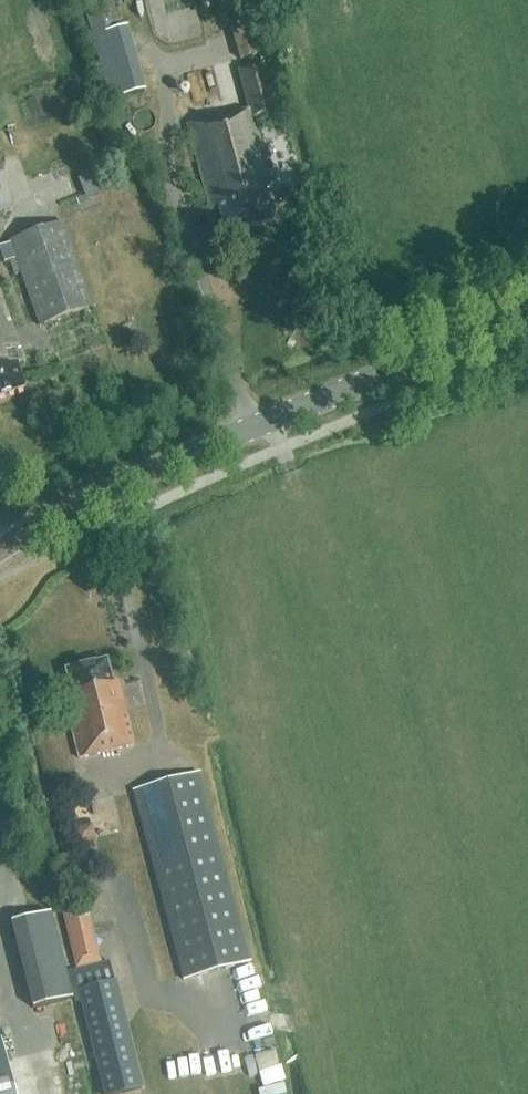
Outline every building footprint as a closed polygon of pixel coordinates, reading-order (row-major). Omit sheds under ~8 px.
[(119,26),(112,0),(85,0),(93,33),(119,26)] [(179,10),(179,9),(196,8),(195,0),(163,0),(164,12),(179,10)] [(261,54),(254,29),(233,35),(240,60),(261,54)] [(224,235),(272,223),(262,189),(271,187),(251,114),(273,108),(262,67),(237,74),(248,112),(201,125),(201,122),(186,126),(208,210),(217,207),(224,235)] [(4,162),(0,163),(0,209),(15,206),(4,162)] [(98,194),(92,177),(80,181),(87,198),(98,194)] [(281,202),(294,199),(291,188),(278,191),(281,202)] [(92,309),(64,225),(9,243),(15,261),(10,263),(15,276),(20,274),(37,327),(92,309)] [(0,298),(0,397),(23,389),(14,362),(20,360),(0,298)] [(62,697),(73,741),(77,760),(133,747),(118,683),(111,685),(105,661),(65,670),(71,695),(62,697)] [(54,690),(42,693),(45,701),(57,699),(54,690)] [(179,983),(246,966),(199,776),(132,793),(179,983)] [(93,837),(90,824),(70,829),(74,842),(93,837)] [(86,912),(63,918),(76,971),(99,965),(86,912)] [(73,999),(51,915),(11,925),(33,1009),(73,999)] [(78,992),(104,1093),(128,1093),(143,1090),(116,983),(78,992)] [(0,1038),(0,1093),(14,1093),(0,1038)] [(282,1083),(280,1057),(261,1058),(263,1084),(282,1083)]
